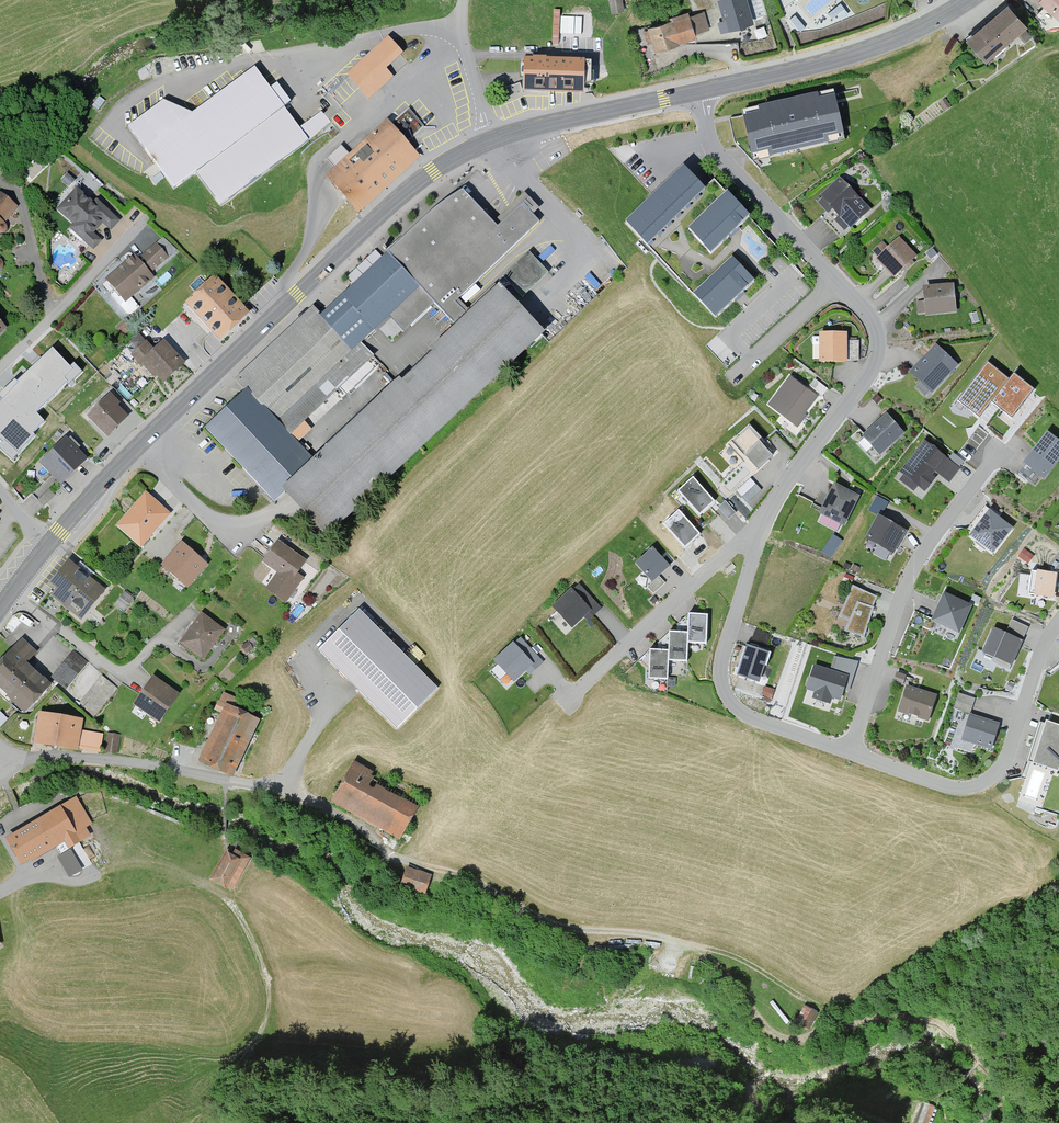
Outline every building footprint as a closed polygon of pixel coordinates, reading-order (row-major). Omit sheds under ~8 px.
[(621,0),(609,0),(611,14),(623,12),(621,0)] [(746,0),(722,0),(716,2),(723,23),(718,25),(721,35),(754,25),(746,0)] [(1058,22),(1058,0),(1037,0),(1058,22)] [(840,19),(850,11),(842,1),(832,9),(840,19)] [(1026,31),(1005,7),(965,42),(986,66),(1026,31)] [(709,31),(703,14),(689,19),(688,16),(647,30),(656,55),(697,41),(695,36),(709,31)] [(404,55),(389,38),(346,77),(368,100),(392,77),(386,71),(404,55)] [(582,95),(582,63),(522,61),(521,93),(582,95)] [(164,104),(129,130),(176,192),(197,177),(220,208),(310,142),(256,69),(192,115),(164,104)] [(834,94),(742,114),(753,163),(845,142),(834,94)] [(324,180),(359,216),(418,158),(384,122),(324,180)] [(330,157),(336,163),(348,151),(341,145),(330,157)] [(683,169),(625,224),(648,249),(706,194),(683,169)] [(870,211),(839,179),(819,198),(849,230),(870,211)] [(92,204),(73,187),(54,209),(72,226),(68,230),(92,251),(101,241),(93,234),(101,225),(109,232),(119,221),(96,201),(92,204)] [(526,203),(498,229),(461,193),(433,211),(321,317),(314,310),(236,385),(247,396),(207,434),(274,504),(283,495),(332,547),(546,337),(494,285),(465,313),(455,303),(539,222),(529,212),(532,210),(526,203)] [(0,195),(0,234),(7,226),(4,224),(16,208),(0,195)] [(750,220),(727,197),(688,233),(711,257),(750,220)] [(150,275),(178,251),(162,238),(137,261),(133,256),(105,280),(126,303),(154,280),(150,275)] [(915,258),(897,239),(886,249),(881,244),(871,253),(876,258),(875,260),(892,279),(915,258)] [(531,249),(504,275),(523,296),(551,270),(531,249)] [(937,256),(931,249),(925,254),(931,261),(937,256)] [(754,283),(731,259),(693,295),(716,319),(754,283)] [(248,312),(212,276),(182,306),(218,342),(248,312)] [(956,314),(953,285),(922,288),(923,302),(916,303),(917,314),(924,314),(925,317),(956,314)] [(116,329),(123,338),(133,329),(126,321),(116,329)] [(846,335),(820,335),(820,363),(846,363),(846,335)] [(183,365),(162,340),(150,350),(140,336),(131,344),(135,350),(128,356),(140,369),(142,367),(152,379),(154,376),(160,384),(183,365)] [(53,346),(17,381),(0,401),(0,438),(18,454),(45,421),(36,412),(78,374),(53,346)] [(954,369),(932,349),(911,373),(933,393),(954,369)] [(1009,378),(987,362),(957,401),(979,418),(992,401),(1009,378)] [(1034,389),(1013,373),(1009,378),(992,401),(1012,417),(1034,389)] [(816,399),(788,378),(767,406),(797,429),(805,418),(802,416),(816,399)] [(119,404),(109,394),(85,417),(106,439),(127,418),(116,407),(119,404)] [(903,435),(885,415),(861,437),(880,457),(903,435)] [(765,444),(748,427),(730,445),(757,472),(773,457),(762,446),(765,444)] [(1047,435),(1024,466),(1045,481),(1058,463),(1058,444),(1047,435)] [(86,459),(64,437),(38,464),(59,486),(86,459)] [(961,469),(924,440),(900,472),(925,491),(935,478),(933,476),(935,473),(949,484),(961,469)] [(762,491),(751,479),(737,491),(748,503),(762,491)] [(715,504),(693,481),(678,495),(700,518),(715,504)] [(860,497),(833,484),(819,514),(846,527),(860,497)] [(44,502),(57,493),(52,487),(39,497),(44,502)] [(169,515),(144,494),(116,527),(140,548),(169,515)] [(736,514),(726,502),(718,508),(729,520),(736,514)] [(1013,529),(989,511),(970,537),(994,555),(1013,529)] [(700,535),(678,513),(664,526),(685,549),(700,535)] [(906,532),(878,517),(865,540),(894,556),(906,532)] [(833,556),(844,538),(833,532),(823,550),(833,556)] [(207,563),(181,542),(160,567),(187,588),(207,563)] [(306,562),(277,542),(261,564),(277,574),(266,590),(286,605),(304,580),(296,575),(306,562)] [(1028,562),(1034,554),(1025,547),(1019,554),(1028,562)] [(670,568),(652,550),(634,567),(651,584),(647,588),(653,595),(664,584),(659,578),(670,568)] [(104,589),(66,561),(48,585),(54,589),(48,597),(79,622),(104,589)] [(1056,576),(1031,573),(1028,595),(1053,599),(1056,576)] [(572,592),(571,591),(551,608),(571,631),(584,619),(587,623),(603,609),(581,584),(572,592)] [(876,599),(853,588),(841,616),(851,620),(847,632),(865,639),(873,607),(876,599)] [(132,599),(123,594),(116,608),(125,612),(132,599)] [(968,607),(945,597),(935,620),(958,630),(968,607)] [(317,651),(397,730),(437,690),(357,611),(317,651)] [(224,631),(201,614),(178,644),(202,661),(224,631)] [(669,652),(649,652),(649,681),(669,681),(669,663),(687,663),(687,645),(709,645),(709,615),(688,615),(688,635),(669,635),(669,652)] [(1006,635),(993,630),(982,654),(1012,667),(1029,628),(1012,620),(1006,635)] [(520,638),(493,663),(514,685),(526,673),(529,676),(544,663),(520,638)] [(25,664),(35,653),(20,639),(0,661),(0,693),(24,714),(50,686),(25,664)] [(769,655),(746,648),(737,678),(760,685),(769,655)] [(87,665),(72,654),(52,679),(67,691),(87,665)] [(849,678),(814,667),(806,691),(814,694),(812,700),(830,706),(833,700),(841,703),(849,678)] [(131,705),(158,725),(178,696),(151,677),(131,705)] [(117,690),(100,678),(79,706),(95,718),(117,690)] [(938,697),(906,687),(898,712),(929,722),(938,697)] [(960,689),(954,705),(971,711),(977,695),(960,689)] [(233,776),(259,721),(233,710),(238,700),(224,694),(219,703),(214,712),(222,716),(200,762),(233,776)] [(81,720),(37,713),(32,745),(75,752),(81,720)] [(1001,725),(969,715),(960,742),(992,752),(1001,725)] [(1045,725),(1033,765),(1058,773),(1058,772),(1058,729),(1045,725)] [(103,736),(83,733),(80,752),(100,755),(103,736)] [(119,736),(107,735),(105,754),(117,755),(119,736)] [(400,842),(425,794),(395,778),(392,785),(352,764),(330,804),(400,842)] [(75,799),(3,841),(19,868),(63,842),(67,850),(79,842),(75,835),(90,827),(75,799)] [(0,817),(0,818),(6,831),(18,826),(12,812),(0,817)] [(232,854),(226,851),(210,882),(226,890),(227,887),(233,890),(250,858),(234,850),(232,854)] [(80,870),(69,852),(57,859),(67,877),(80,870)] [(424,895),(429,875),(405,868),(399,888),(424,895)] [(818,1013),(804,1006),(795,1023),(809,1031),(818,1013)]
